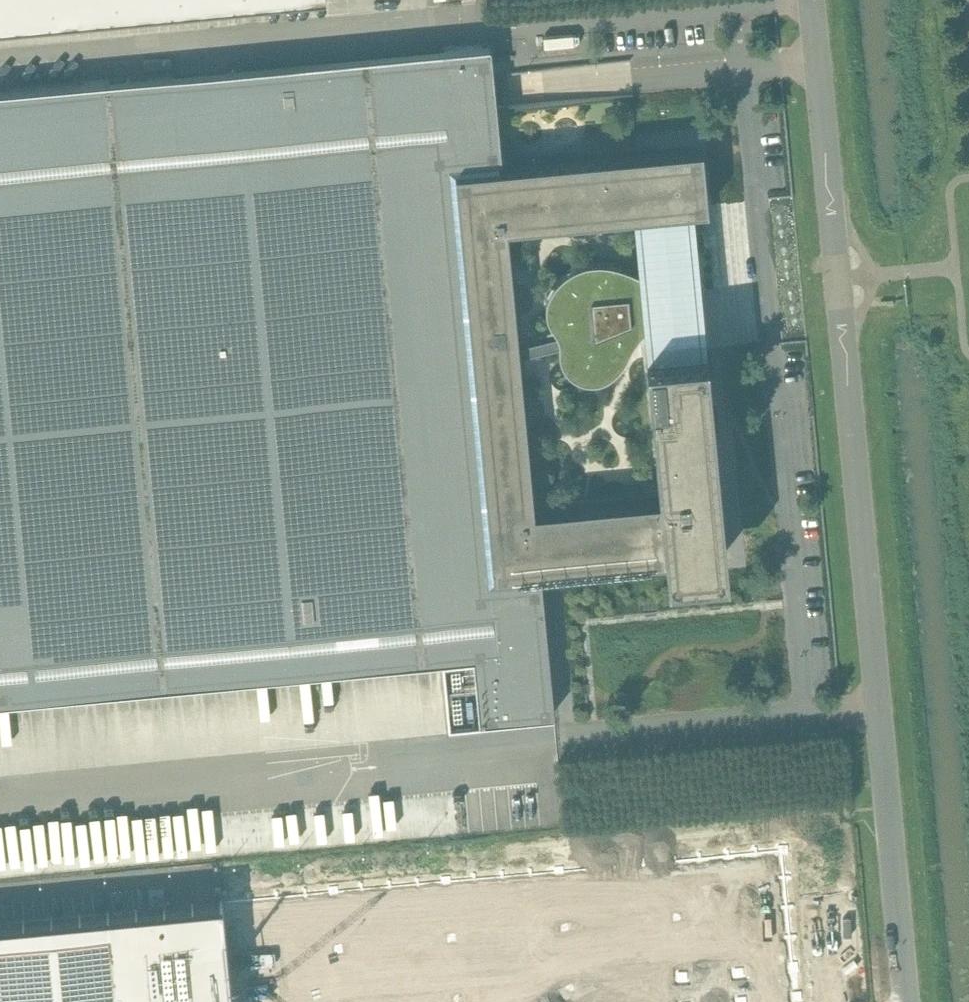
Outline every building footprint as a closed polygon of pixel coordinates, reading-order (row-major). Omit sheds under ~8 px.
[(257,0),(0,0),(0,24),(257,0)] [(173,73),(0,89),(0,699),(442,657),(448,722),(553,712),(554,713),(555,712),(542,574),(539,575),(538,569),(666,557),(667,572),(670,571),(728,566),(707,347),(697,245),(705,244),(703,223),(696,224),(694,208),(708,206),(703,145),(499,165),(499,159),(501,159),(502,159),(496,91),(491,43),(173,73)] [(0,921),(0,1001),(796,1001),(796,998),(798,997),(798,996),(790,997),(790,991),(788,969),(796,969),(797,968),(785,846),(223,900),(0,921)]
